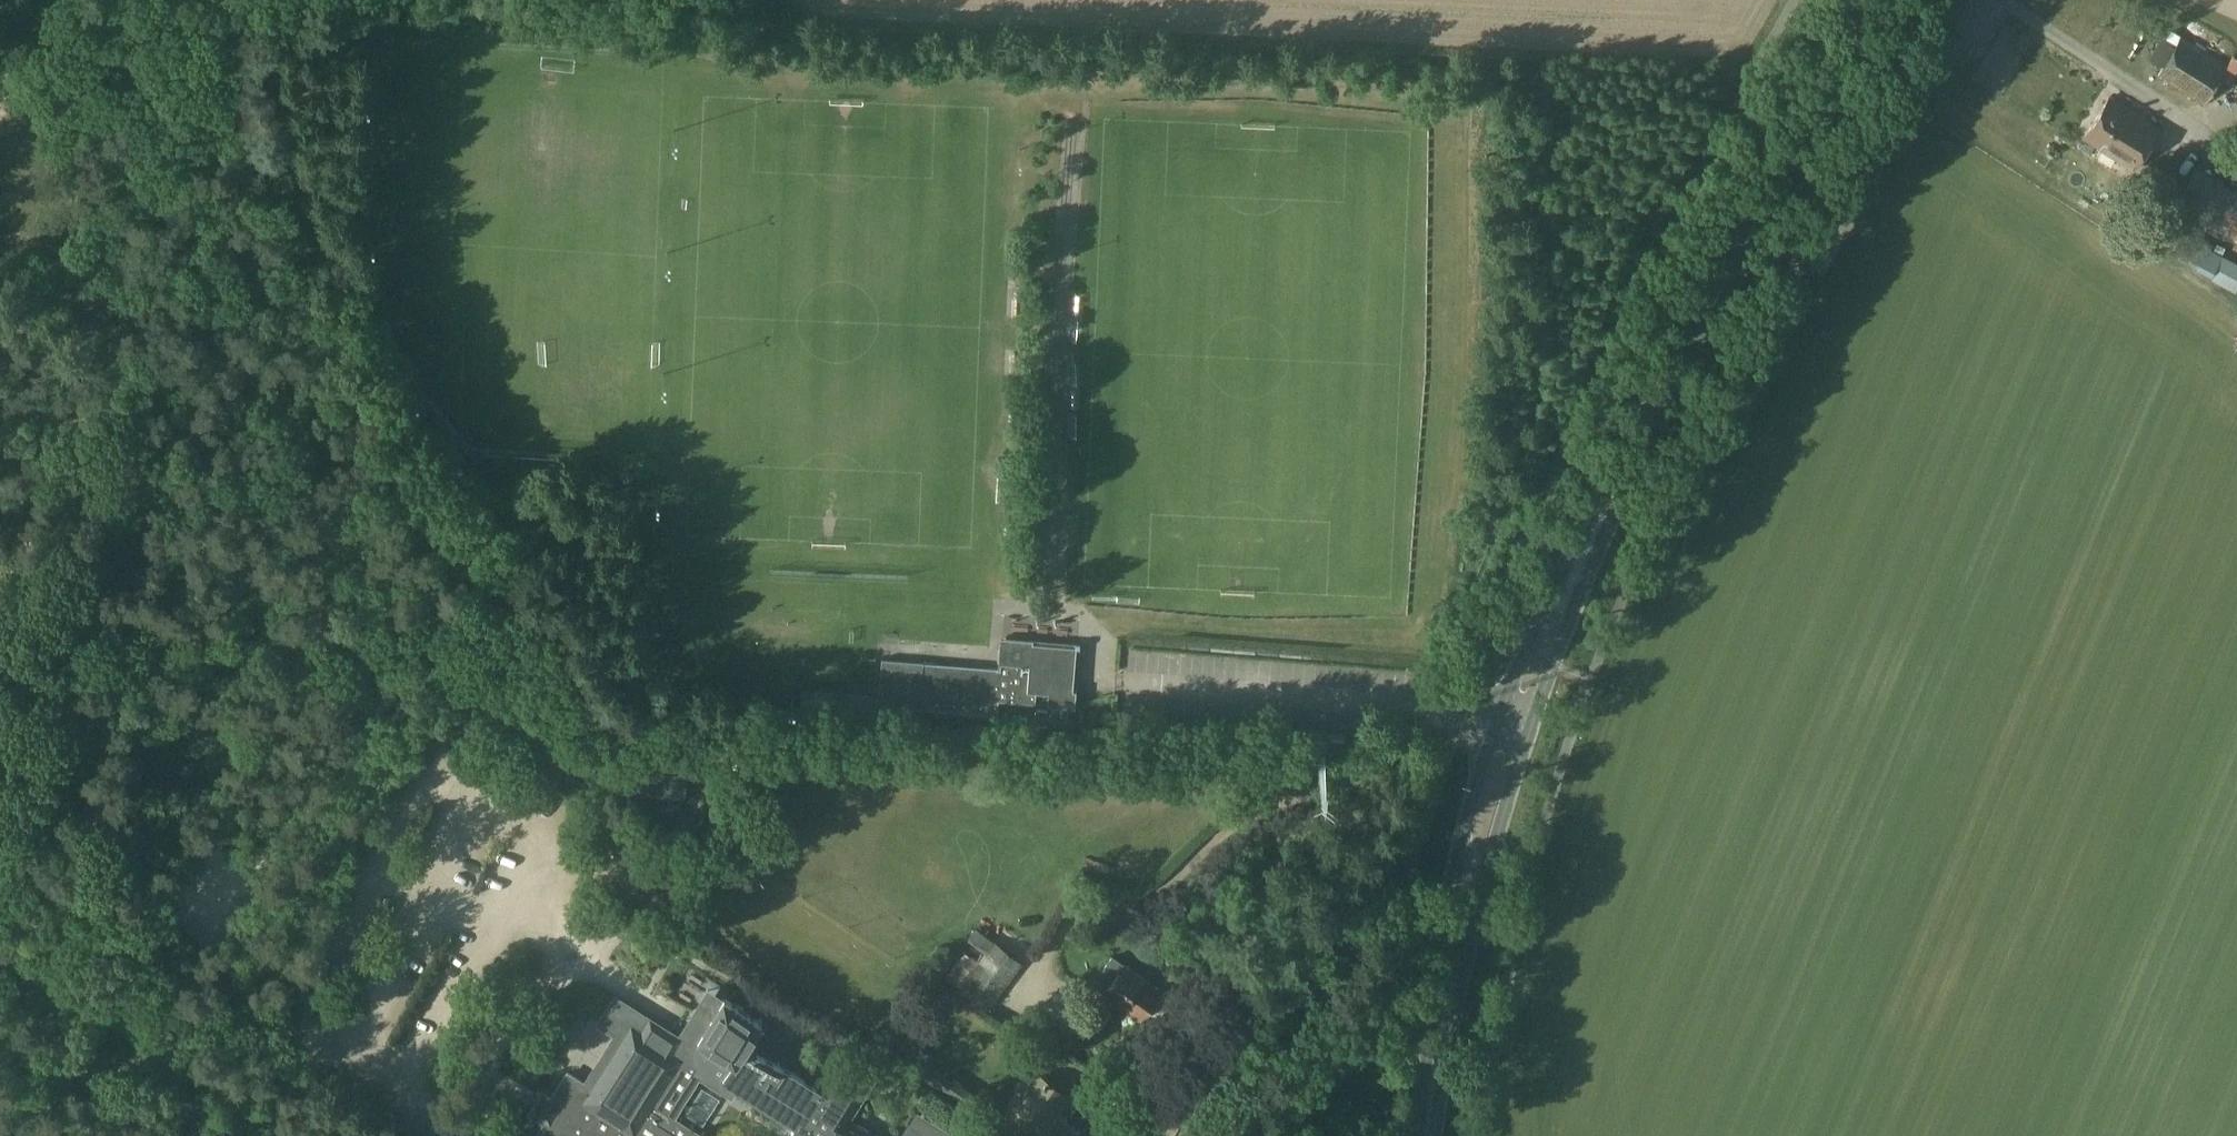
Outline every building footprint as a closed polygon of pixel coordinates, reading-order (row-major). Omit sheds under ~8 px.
[(2158,76),(2204,103),(2226,65),(2180,37),(2158,76)] [(2096,117),(2146,148),(2159,128),(2109,96),(2096,117)] [(2133,169),(2146,148),(2096,117),(2083,138),(2133,169)] [(2194,165),(2171,204),(2236,243),(2236,190),(2194,165)] [(2223,283),(2229,287),(2236,270),(2236,267),(2232,264),(2233,262),(2222,256),(2206,247),(2208,243),(2184,231),(2171,256),(2211,277),(2223,283)] [(1078,645),(1031,642),(1031,646),(1002,644),(1000,668),(882,659),(878,705),(998,715),(999,700),(1049,704),(1048,719),(1067,720),(1069,706),(1073,706),(1078,645)] [(1345,741),(1332,740),(1329,762),(1343,763),(1345,741)] [(1023,963),(994,941),(991,945),(980,936),(975,943),(972,940),(945,976),(958,986),(954,992),(983,1014),(1023,963)] [(1125,1007),(1140,1017),(1160,989),(1125,964),(1125,965),(1112,956),(1097,976),(1110,985),(1105,993),(1116,1000),(1113,1006),(1121,1012),(1125,1007)] [(567,1073),(550,1101),(557,1105),(537,1135),(702,1135),(674,1118),(700,1076),(732,1096),(737,1088),(804,1129),(800,1135),(876,1135),(849,1117),(862,1097),(825,1073),(815,1089),(744,1044),(759,1021),(725,999),(720,1007),(722,1008),(715,1020),(712,1018),(686,1060),(672,1051),(680,1038),(615,997),(598,1023),(623,1039),(592,1088),(567,1073)] [(923,1083),(955,1105),(965,1090),(966,1088),(934,1067),(927,1062),(917,1078),(924,1082),(923,1083)] [(1069,1131),(1052,1119),(1069,1095),(1036,1072),(1001,1122),(1021,1135),(1065,1135),(1069,1131)]
